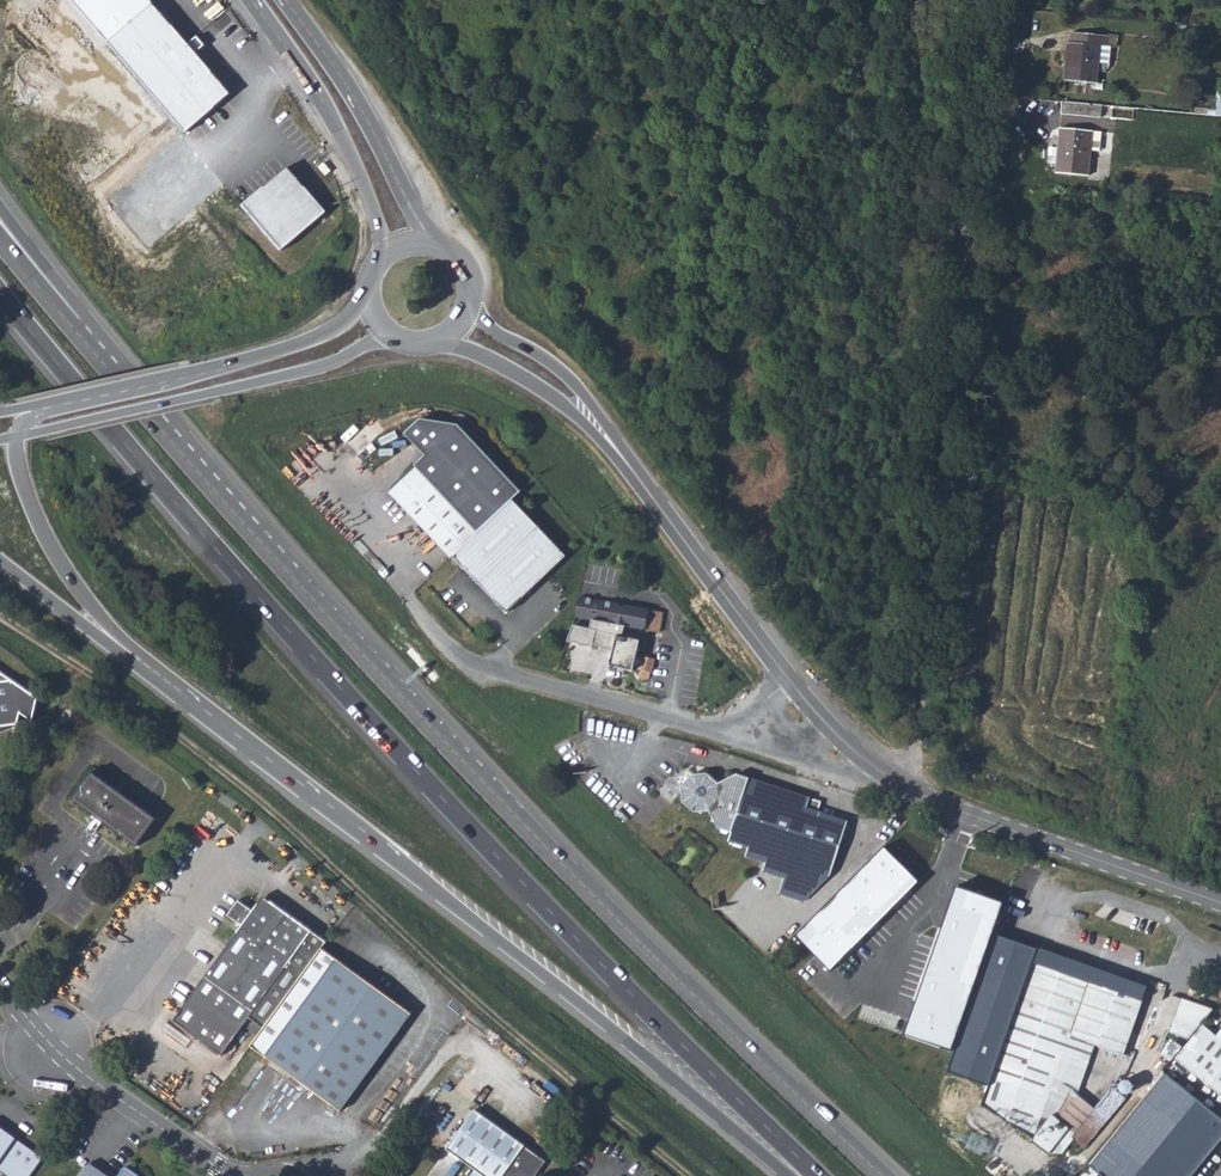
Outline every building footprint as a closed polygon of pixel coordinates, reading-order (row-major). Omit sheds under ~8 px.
[(108,44),(154,5),(150,0),(73,0),(108,44)] [(154,5),(108,44),(149,89),(193,50),(154,5)] [(1063,79),(1097,83),(1099,63),(1101,35),(1072,32),(1071,42),(1067,42),(1063,79)] [(1101,35),(1099,63),(1109,63),(1110,48),(1105,48),(1106,35),(1101,35)] [(193,50),(149,89),(187,135),(232,96),(193,50)] [(1062,102),(1061,114),(1094,117),(1095,105),(1062,102)] [(1095,105),(1094,117),(1104,117),(1105,105),(1095,105)] [(1105,105),(1104,117),(1119,119),(1119,121),(1133,121),(1134,108),(1105,105)] [(1055,174),(1088,177),(1091,151),(1092,131),(1059,128),(1055,174)] [(1092,131),(1091,151),(1100,152),(1101,132),(1092,131)] [(331,172),(324,163),(319,168),(326,176),(331,172)] [(288,168),(243,207),(282,252),(327,213),(288,168)] [(430,455),(417,466),(478,532),(513,499),(525,489),(461,422),(424,417),(409,431),(430,455)] [(390,491),(451,556),(478,532),(417,466),(390,491)] [(453,554),(506,614),(567,559),(513,499),(478,532),(453,554)] [(661,613),(575,599),(571,618),(586,620),(585,627),(569,625),(565,641),(588,644),(589,641),(608,647),(604,663),(627,669),(635,639),(620,634),(621,626),(657,632),(661,613)] [(642,654),(637,669),(638,671),(638,677),(640,680),(642,680),(645,679),(646,673),(648,674),(653,658),(642,654)] [(36,698),(0,676),(0,729),(15,728),(18,718),(30,726),(36,698)] [(688,784),(689,800),(703,811),(718,811),(726,827),(738,832),(736,839),(754,846),(753,854),(773,861),(770,869),(789,874),(784,890),(809,898),(835,875),(853,822),(823,812),(826,802),(742,773),(725,782),(713,773),(699,773),(688,784)] [(94,818),(101,823),(134,848),(155,819),(114,790),(94,775),(73,803),(94,818)] [(885,848),(797,934),(829,970),(919,881),(885,848)] [(902,1035),(955,1050),(993,934),(1003,902),(956,887),(902,1035)] [(322,945),(263,900),(257,901),(249,912),(234,902),(223,917),(238,927),(171,1021),(217,1054),(238,1024),(256,1037),(321,947),(322,945)] [(949,1072),(990,1085),(1035,952),(1038,948),(993,934),(955,1050),(949,1072)] [(250,1045),(337,1109),(408,1012),(321,947),(256,1037),(250,1045)] [(982,1108),(1033,1139),(1041,1116),(1046,1117),(1057,1085),(1058,1081),(1074,1086),(1081,1066),(1087,1068),(1094,1050),(1126,1060),(1131,1045),(1139,1049),(1147,1023),(1150,1023),(1154,1010),(1158,1011),(1164,996),(1035,952),(990,1085),(982,1108)] [(1166,991),(1161,1006),(1172,1010),(1175,1001),(1178,1002),(1180,996),(1166,991)] [(1172,1032),(1186,1038),(1211,1010),(1184,999),(1172,1032)] [(1206,1021),(1178,1055),(1220,1089),(1220,1033),(1206,1021)] [(1126,1060),(1133,1063),(1139,1049),(1131,1045),(1126,1060)] [(1115,1132),(1123,1138),(1175,1074),(1167,1069),(1115,1132)] [(1168,1175),(1193,1175),(1220,1142),(1220,1114),(1175,1074),(1123,1138),(1168,1175)] [(1093,1116),(1104,1125),(1131,1092),(1121,1083),(1093,1116)] [(1046,1117),(1060,1127),(1079,1100),(1057,1085),(1046,1117)] [(475,1109),(446,1149),(473,1169),(468,1175),(537,1175),(547,1164),(475,1109)] [(8,1175),(31,1175),(44,1158),(0,1127),(0,1170),(8,1175)] [(1090,1163),(1097,1169),(1123,1138),(1115,1132),(1090,1163)] [(1105,1175),(1168,1175),(1123,1138),(1097,1169),(1105,1175)] [(92,1161),(80,1175),(112,1175),(92,1161)] [(126,1165),(119,1175),(141,1175),(126,1165)]
